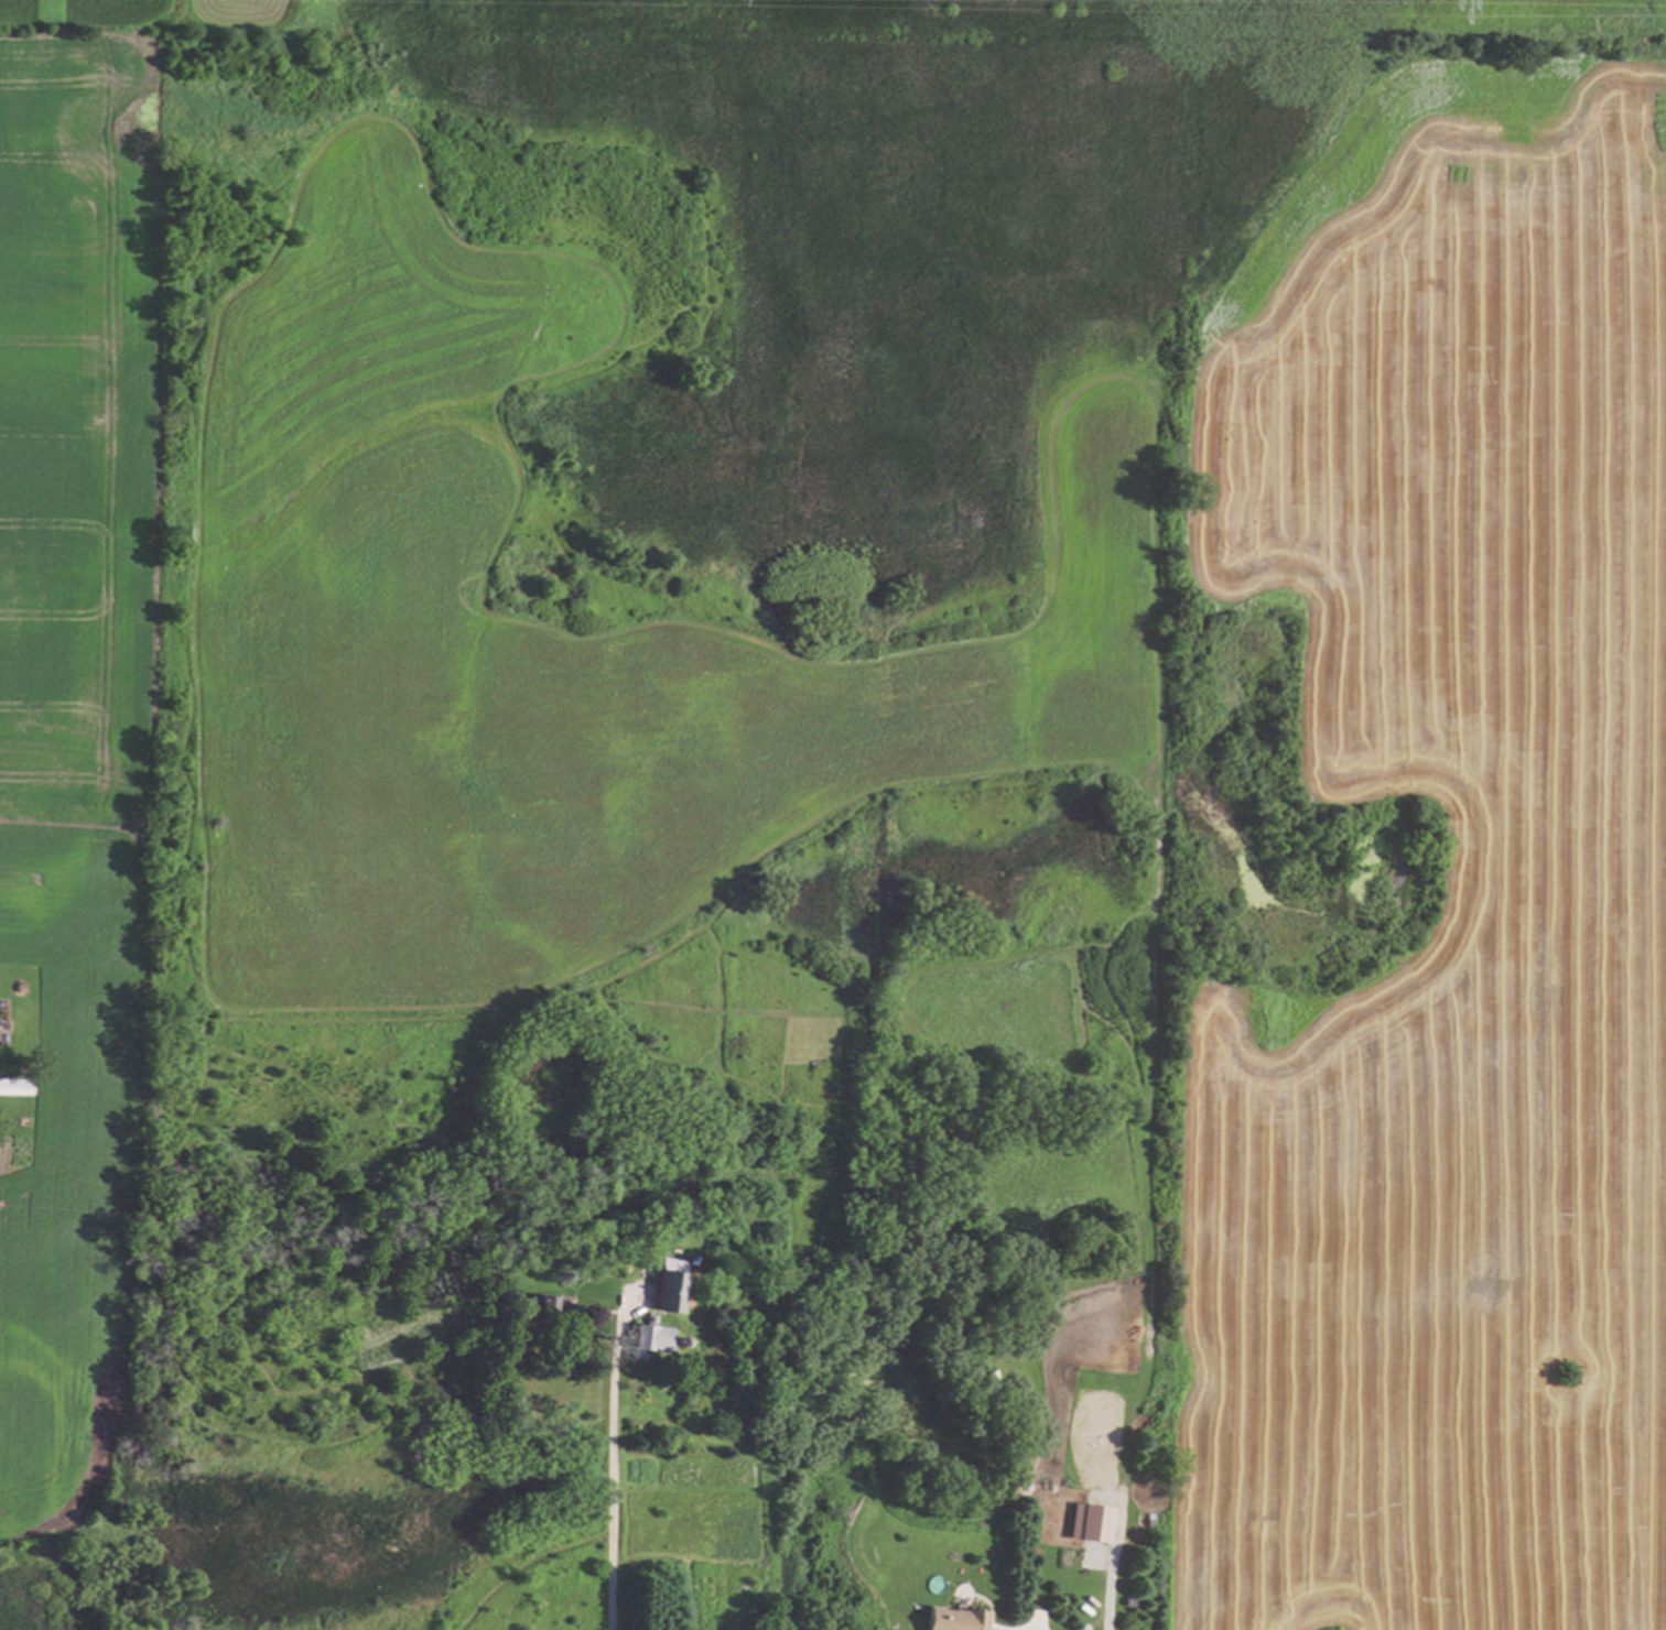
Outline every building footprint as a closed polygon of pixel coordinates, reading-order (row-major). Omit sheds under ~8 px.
[(28,1094),(28,1078),(0,1077),(0,1094),(28,1094)] [(659,1265),(653,1308),(678,1312),(684,1269),(659,1265)] [(543,1296),(545,1314),(568,1311),(566,1293),(543,1296)] [(631,1348),(666,1350),(667,1325),(632,1323),(631,1348)] [(1107,1542),(1112,1506),(1074,1501),(1068,1537),(1107,1542)] [(989,1612),(929,1604),(925,1629),(986,1629),(989,1612)]
